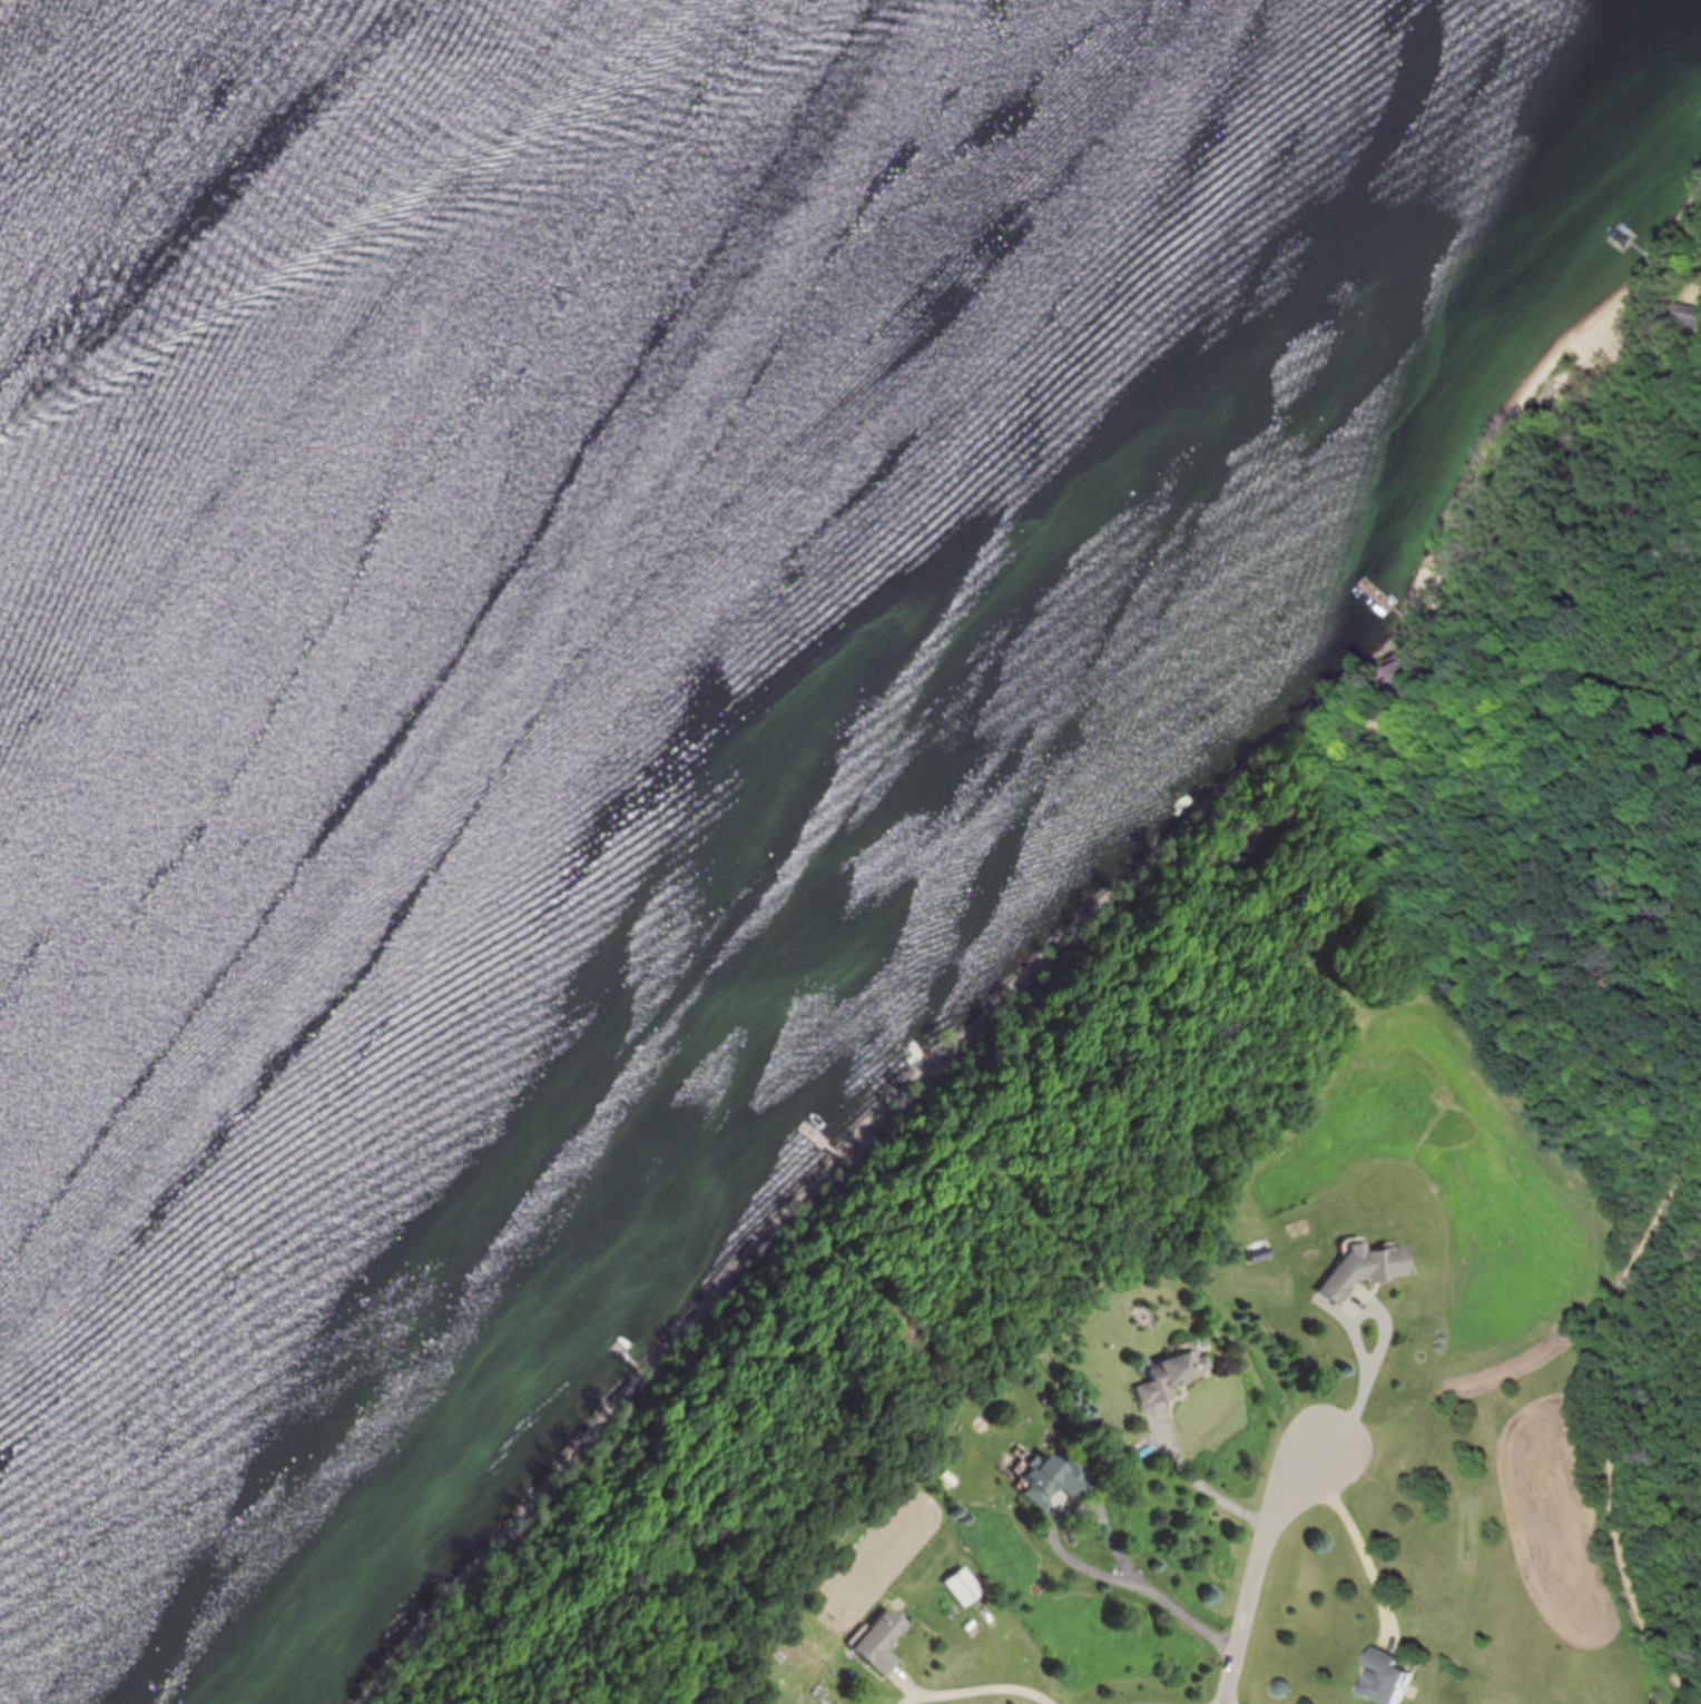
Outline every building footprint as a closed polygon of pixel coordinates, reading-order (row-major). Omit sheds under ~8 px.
[(1400,1274),(1398,1247),(1359,1249),(1359,1243),(1343,1244),(1343,1247),(1315,1293),(1336,1306),(1351,1281),(1384,1279),(1387,1275),(1400,1274)] [(1143,1403),(1167,1397),(1163,1384),(1204,1374),(1197,1346),(1147,1358),(1152,1375),(1137,1379),(1143,1403)] [(1016,1491),(1039,1506),(1052,1486),(1071,1498),(1083,1480),(1040,1453),(1016,1491)] [(940,1581),(960,1608),(980,1593),(960,1566),(940,1581)] [(901,1625),(877,1604),(842,1645),(878,1676),(892,1659),(881,1649),(901,1625)]
